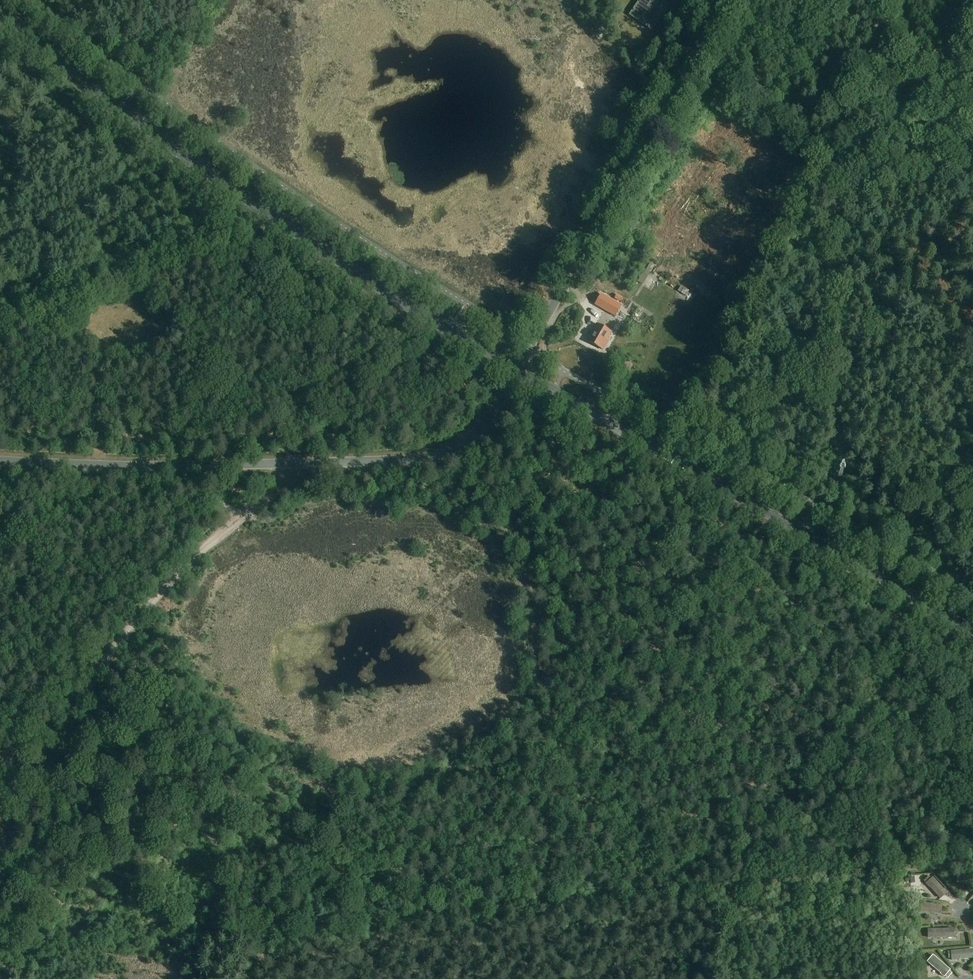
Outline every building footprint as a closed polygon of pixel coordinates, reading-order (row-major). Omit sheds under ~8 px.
[(631,15),(651,28),(661,13),(669,18),(673,11),(657,0),(641,0),(631,15)] [(638,281),(643,284),(654,265),(650,263),(646,270),(645,269),(638,281)] [(595,305),(605,311),(610,301),(600,295),(595,305)] [(627,309),(634,313),(638,305),(632,302),(627,309)] [(607,312),(617,318),(621,310),(611,304),(607,312)] [(596,324),(587,341),(603,350),(608,341),(607,340),(611,332),(596,324)] [(958,875),(959,884),(972,882),(972,872),(958,875)] [(926,883),(940,899),(947,893),(932,877),(931,878),(929,876),(924,880),(926,883)] [(942,906),(921,903),(917,903),(917,909),(920,909),(919,912),(941,915),(942,906)] [(928,929),(928,937),(954,938),(954,935),(957,935),(957,929),(928,929)] [(952,960),(972,958),(972,949),(951,951),(952,960)] [(927,962),(944,977),(950,970),(933,955),(927,962)]
